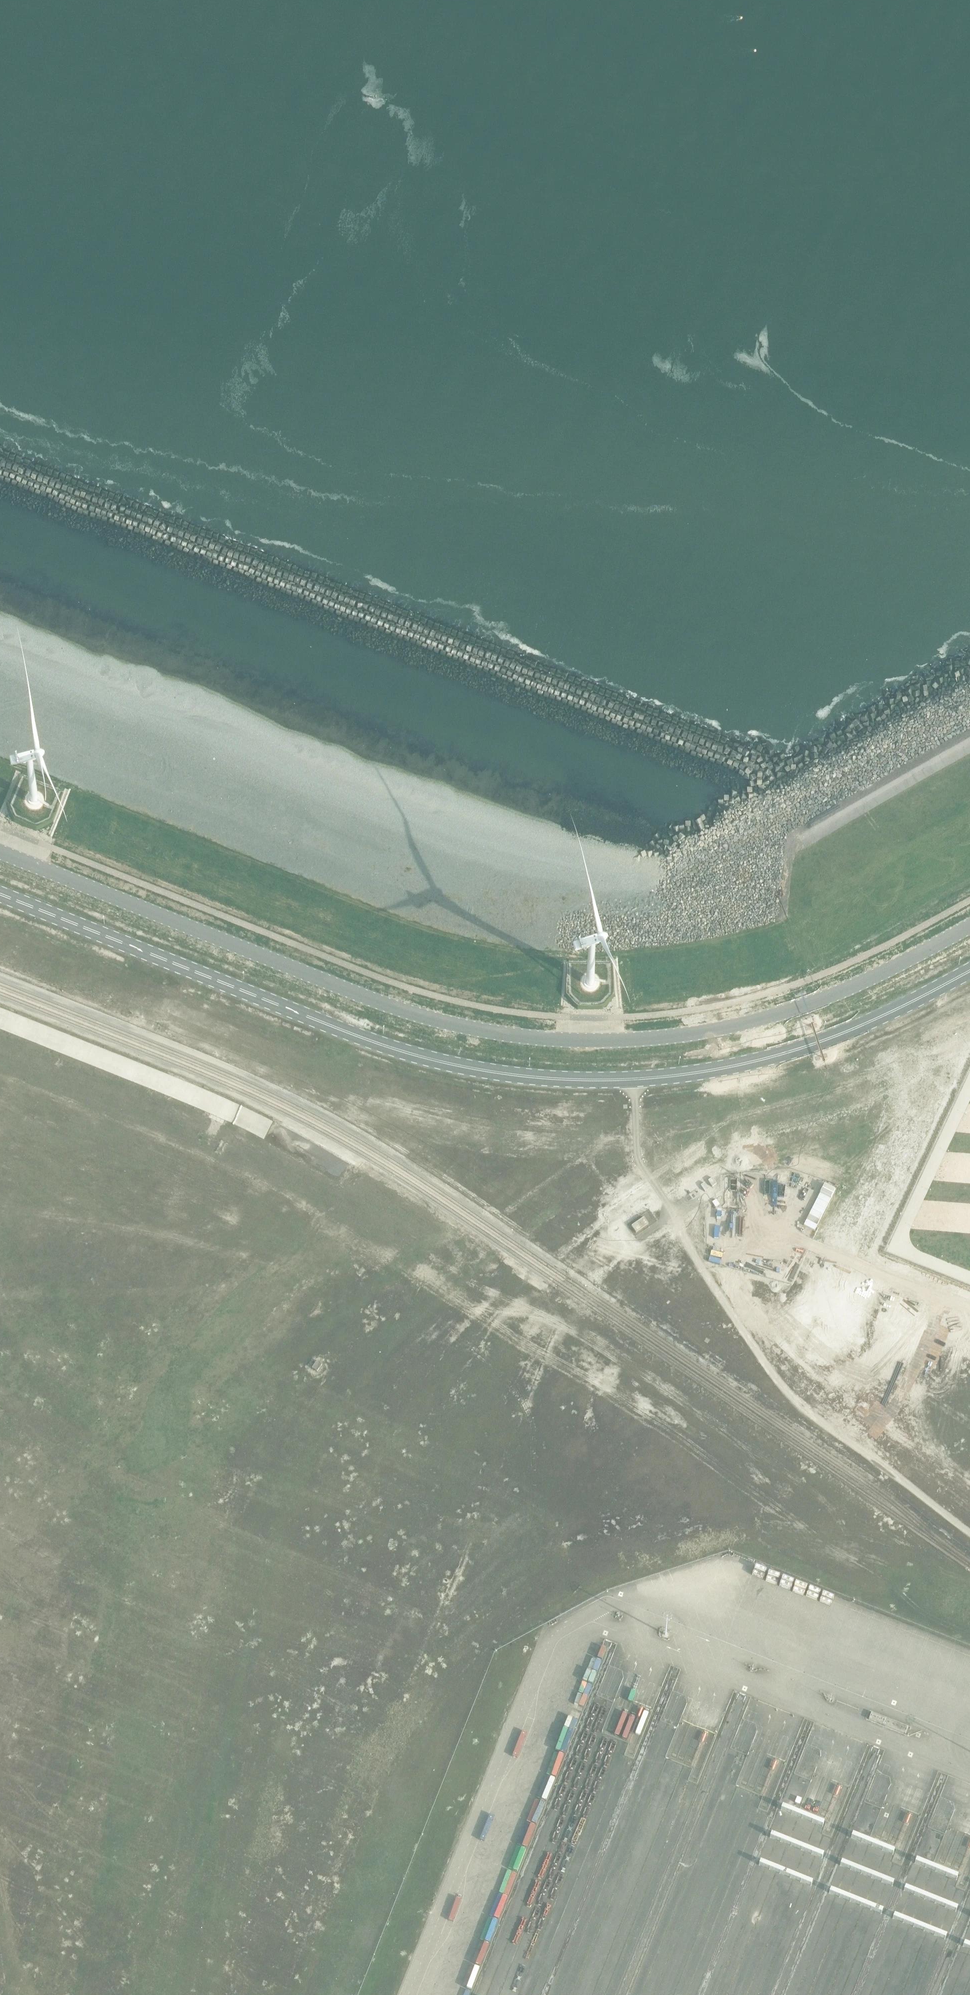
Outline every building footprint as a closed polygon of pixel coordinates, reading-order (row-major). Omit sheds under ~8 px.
[(3,800),(3,801),(3,802),(3,803),(3,804),(3,805),(4,805),(4,806),(4,807),(4,808),(5,808),(5,809),(6,810),(6,811),(7,811),(7,812),(8,813),(9,813),(9,814),(10,815),(11,815),(11,816),(12,816),(13,816),(14,817),(15,817),(16,817),(17,818),(18,818),(19,818),(20,818),(21,818),(22,818),(23,818),(23,817),(24,817),(25,817),(26,817),(27,816),(28,816),(29,815),(30,815),(30,814),(31,814),(31,813),(32,813),(33,812),(33,811),(34,811),(34,810),(35,809),(35,808),(36,807),(36,806),(36,805),(37,804),(37,803),(37,802),(37,801),(37,800),(37,799),(37,798),(37,797),(36,797),(36,796),(36,795),(36,794),(35,794),(35,793),(35,792),(34,792),(34,791),(33,790),(33,789),(32,789),(31,788),(30,787),(29,787),(29,786),(28,786),(27,786),(27,785),(26,785),(25,785),(25,784),(24,784),(23,784),(22,784),(21,784),(20,784),(19,784),(18,784),(17,784),(16,784),(15,784),(15,785),(14,785),(13,785),(12,786),(11,786),(10,787),(9,787),(9,788),(8,789),(7,789),(7,790),(6,791),(6,792),(5,792),(5,793),(4,794),(4,795),(4,796),(3,797),(3,798),(3,799),(3,800)] [(646,1221),(644,1217),(631,1226),(635,1233),(648,1224),(646,1221)] [(317,1372),(322,1364),(317,1360),(311,1367),(317,1372)]
